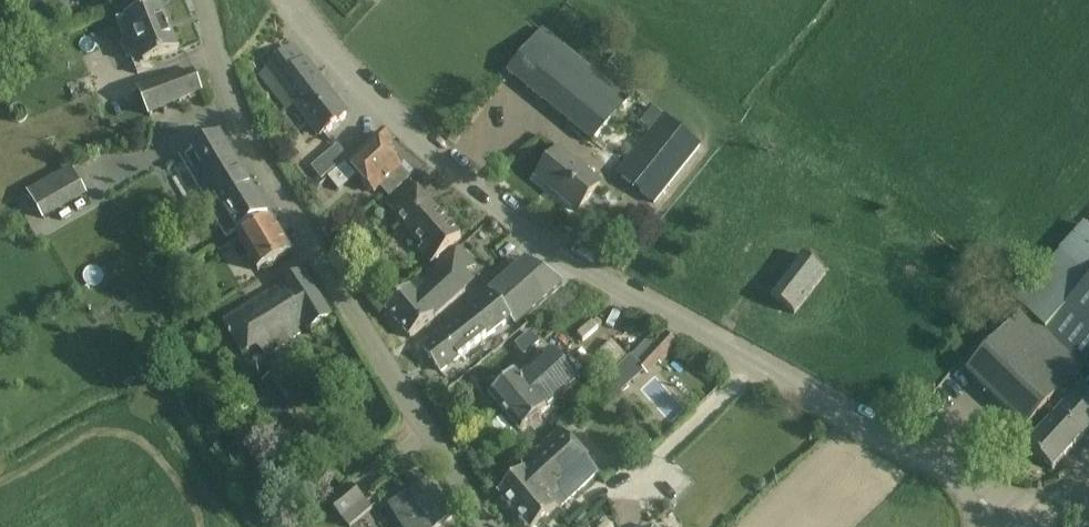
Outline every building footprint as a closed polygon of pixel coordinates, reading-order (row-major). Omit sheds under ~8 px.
[(118,23),(117,23),(124,40),(123,41),(122,42),(122,43),(121,43),(121,44),(121,45),(121,46),(121,47),(121,48),(121,49),(122,49),(122,50),(123,50),(123,51),(124,51),(124,52),(125,52),(126,52),(127,52),(128,52),(129,52),(136,69),(180,51),(179,50),(161,6),(127,20),(118,23)] [(593,142),(628,99),(542,29),(508,72),(593,142)] [(347,114),(306,61),(306,62),(295,48),(262,73),(288,106),(294,101),(320,135),(347,114)] [(193,70),(139,91),(151,115),(201,90),(193,70)] [(658,123),(623,166),(617,174),(655,205),(703,145),(664,115),(658,123)] [(404,168),(387,149),(393,144),(383,132),(347,165),(361,181),(362,185),(368,192),(372,192),(374,195),(380,189),(390,199),(413,177),(404,168)] [(226,212),(257,194),(221,135),(183,157),(209,200),(216,196),(225,210),(226,212)] [(601,183),(559,150),(537,178),(578,211),(601,183)] [(461,238),(450,225),(412,184),(387,207),(423,246),(418,251),(431,266),(461,238)] [(39,186),(28,192),(44,219),(55,213),(39,186)] [(257,194),(226,212),(225,210),(212,219),(225,240),(238,231),(268,213),(257,194)] [(240,238),(258,270),(290,252),(272,220),(240,238)] [(465,291),(456,281),(474,266),(475,267),(476,266),(460,248),(387,310),(411,338),(466,292),(465,291)] [(802,256),(771,296),(795,315),(826,275),(802,256)] [(442,336),(425,348),(442,370),(461,356),(511,320),(515,325),(562,285),(526,261),(490,292),(492,295),(461,318),(460,316),(439,332),(442,336)] [(303,269),(222,320),(242,353),(259,342),(266,355),(300,333),(294,324),(302,319),(309,330),(332,315),(303,269)] [(1045,331),(1084,367),(1085,366),(1088,370),(1088,284),(1045,331)] [(1048,424),(1082,388),(1084,390),(1088,385),(1076,375),(1084,367),(1045,331),(1023,310),(967,371),(1027,428),(1038,416),(1048,424)] [(681,346),(667,332),(637,364),(648,376),(659,363),(661,366),(681,346)] [(514,346),(523,357),(537,345),(528,334),(514,346)] [(611,341),(595,358),(612,374),(628,357),(611,341)] [(517,374),(491,397),(522,432),(542,414),(552,425),(560,418),(550,407),(579,382),(551,349),(520,377),(517,374)] [(596,390),(610,375),(597,362),(582,377),(596,390)] [(279,372),(264,381),(284,413),(299,403),(279,372)] [(1084,390),(1082,388),(1048,424),(1028,447),(1052,470),(1088,430),(1088,395),(1084,390)] [(599,474),(560,429),(521,464),(526,470),(498,494),(527,526),(538,526),(599,474)] [(404,526),(439,526),(457,515),(434,478),(390,506),(404,526)] [(358,522),(373,509),(351,484),(329,504),(334,510),(348,526),(352,526),(358,522)]
